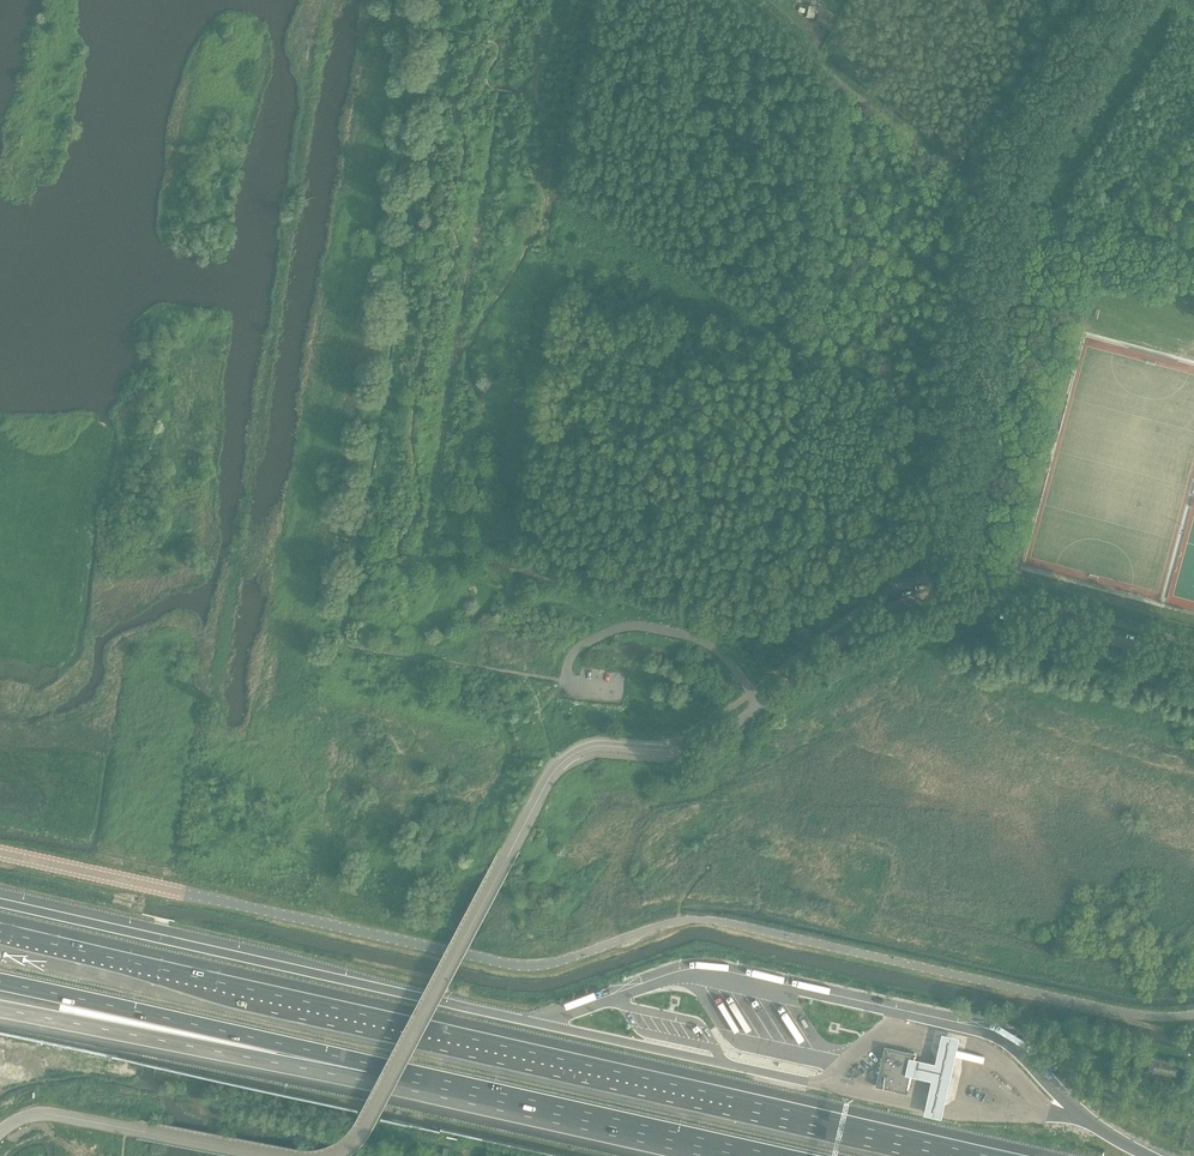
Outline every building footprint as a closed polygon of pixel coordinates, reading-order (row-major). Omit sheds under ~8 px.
[(873,903),(874,895),(852,892),(851,900),(873,903)] [(820,1013),(818,1019),(847,1030),(849,1024),(820,1013)] [(799,1031),(796,1036),(824,1052),(826,1047),(799,1031)] [(937,1066),(916,1061),(913,1076),(912,1078),(933,1083),(924,1118),(945,1123),(965,1040),(944,1035),(937,1066)] [(912,1078),(913,1076),(916,1061),(917,1059),(909,1057),(911,1048),(895,1045),(886,1083),(910,1088),(912,1078)]
